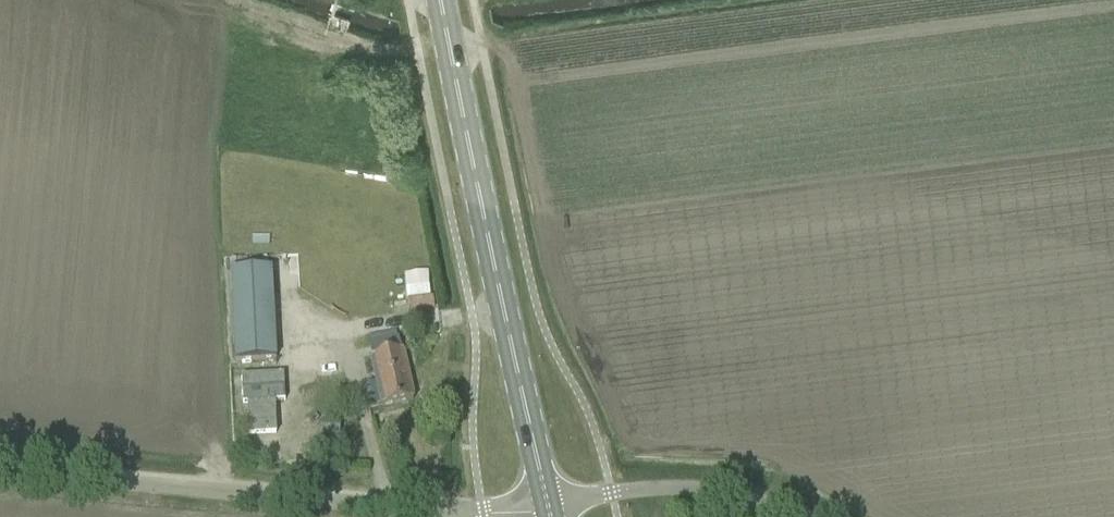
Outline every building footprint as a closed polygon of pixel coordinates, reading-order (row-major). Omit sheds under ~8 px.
[(273,270),(231,272),(236,362),(277,360),(273,270)] [(434,299),(408,302),(409,313),(435,310),(434,299)] [(414,401),(401,336),(369,343),(373,358),(372,358),(383,407),(414,401)] [(341,437),(342,424),(324,422),(322,435),(341,437)]
